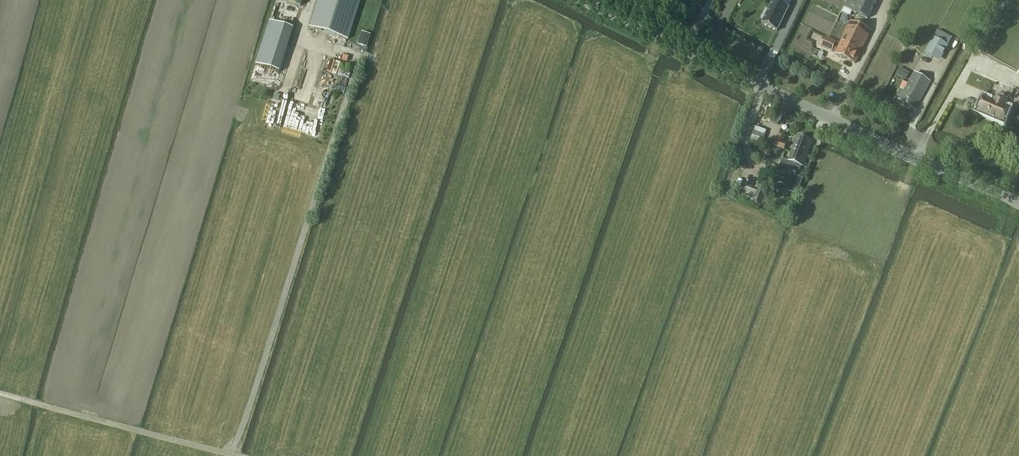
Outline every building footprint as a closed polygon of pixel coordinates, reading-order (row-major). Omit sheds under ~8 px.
[(309,27),(347,40),(360,0),(318,0),(309,27)] [(761,18),(764,20),(762,24),(777,31),(789,7),(791,2),(788,0),(774,0),(768,11),(766,9),(761,18)] [(877,0),(848,0),(843,11),(851,14),(852,11),(868,19),(877,0)] [(269,22),(255,65),(279,72),(293,29),(269,22)] [(850,22),(839,45),(836,44),(836,43),(825,38),(822,46),(836,52),(835,54),(855,64),(870,31),(850,22)] [(370,35),(361,32),(357,44),(366,47),(370,35)] [(933,38),(924,53),(940,62),(949,46),(948,46),(933,38)] [(347,78),(349,68),(330,64),(327,74),(347,78)] [(897,76),(906,81),(910,73),(901,68),(897,76)] [(895,99),(915,110),(930,82),(914,73),(904,91),(900,89),(895,99)] [(977,112),(1003,123),(1009,108),(1000,104),(1001,101),(995,98),(993,101),(984,97),(977,112)] [(778,135),(774,147),(784,150),(787,143),(784,142),(785,137),(778,135)] [(777,174),(776,179),(792,184),(789,192),(797,194),(802,179),(796,177),(800,165),(802,166),(812,141),(798,136),(788,161),(786,160),(784,165),(781,164),(777,174)] [(759,185),(758,188),(742,182),(736,197),(743,199),(742,202),(752,205),(753,203),(761,206),(768,188),(759,185)]
